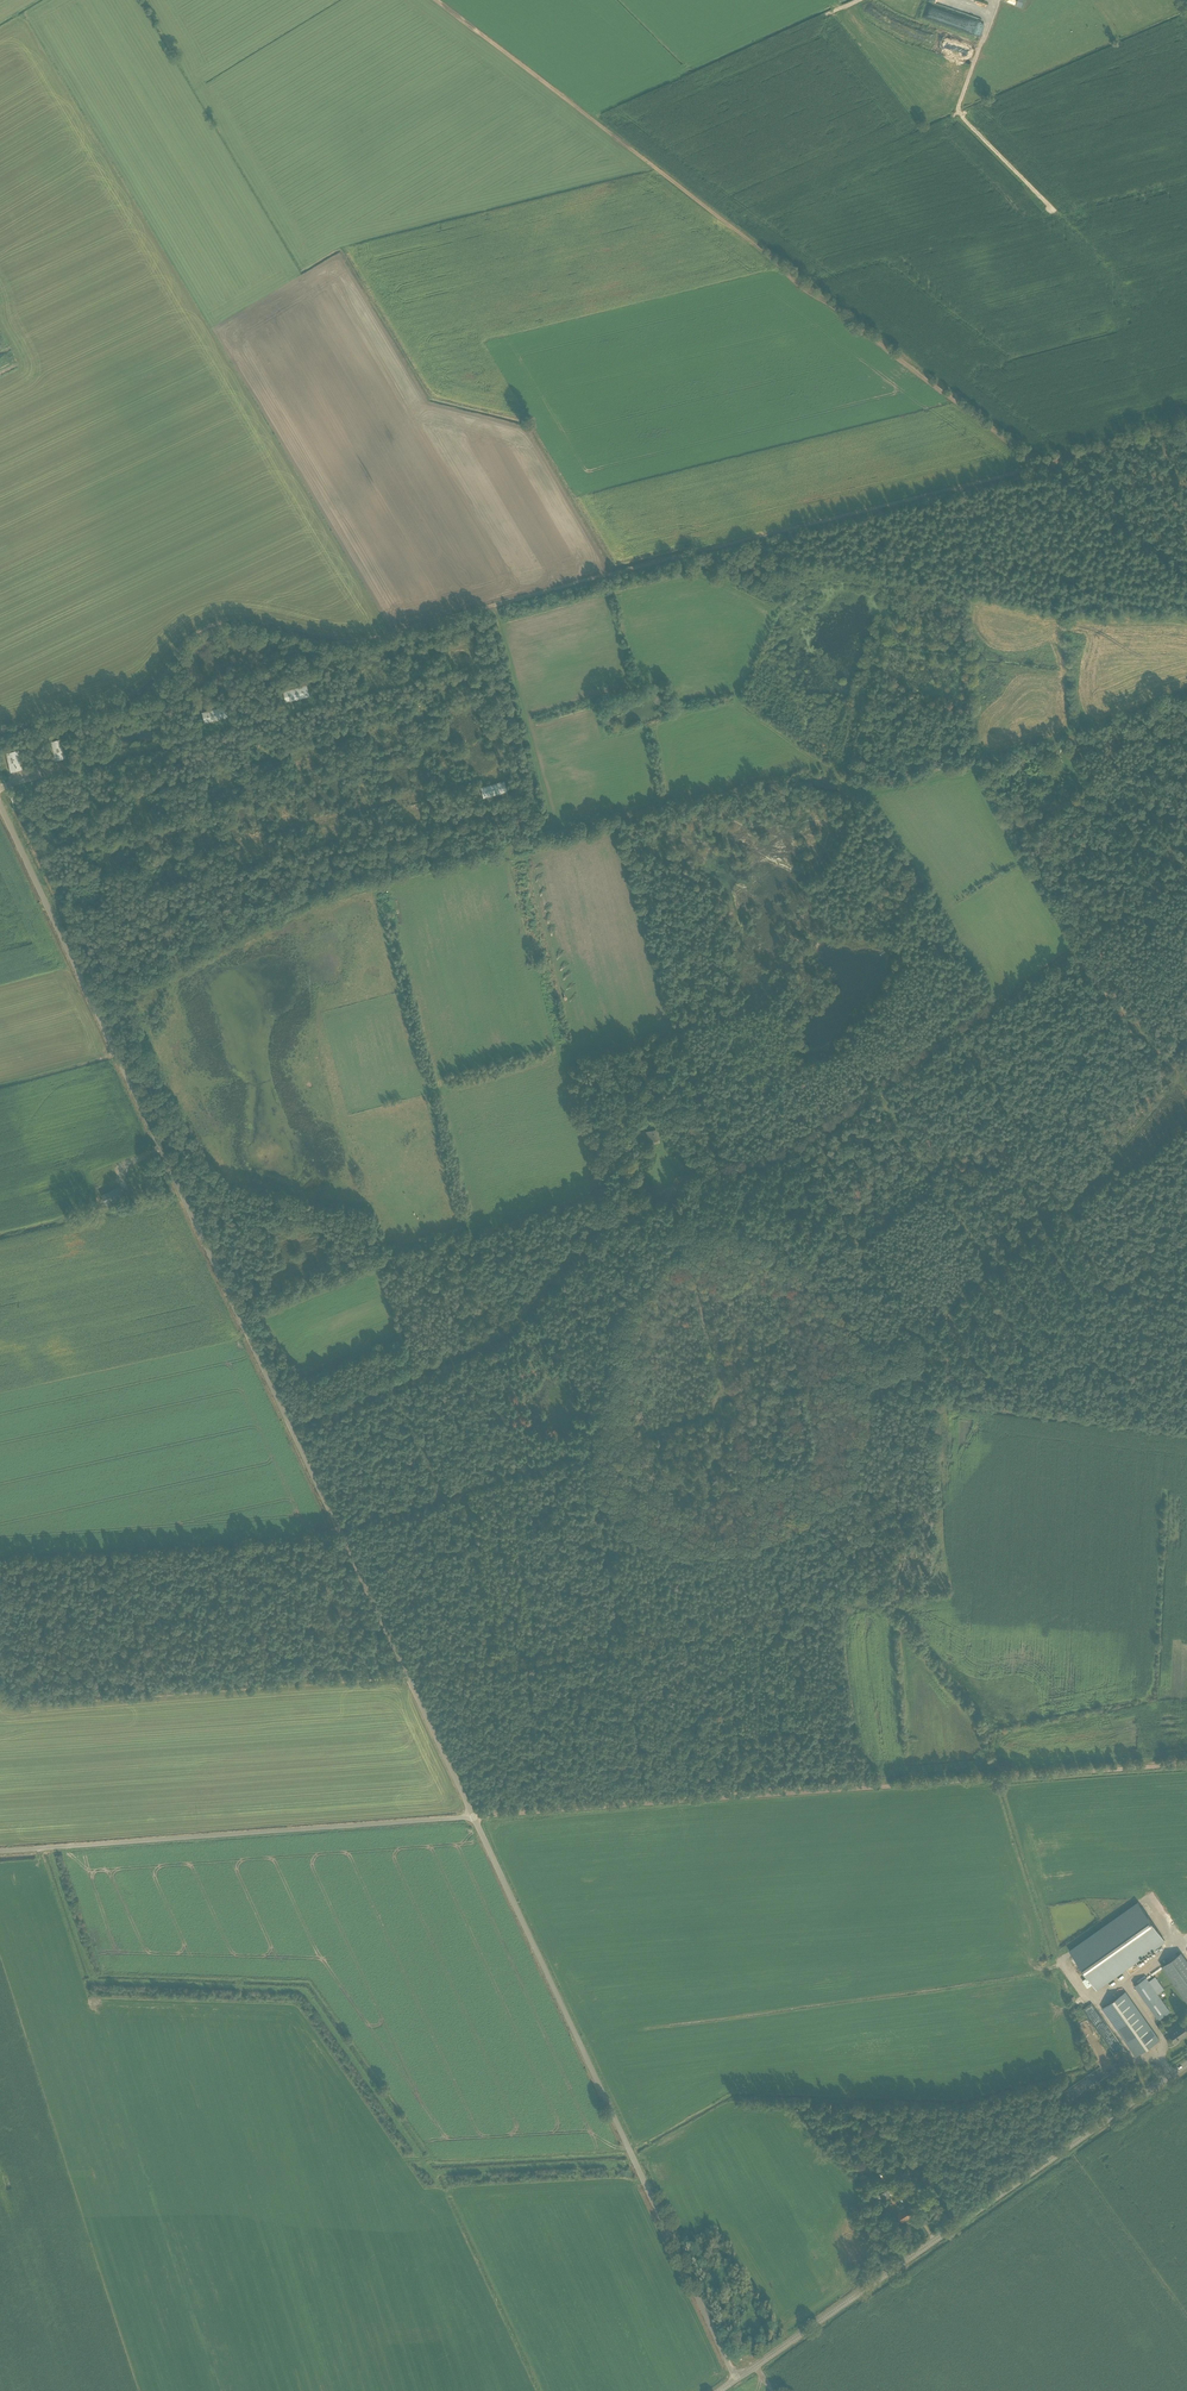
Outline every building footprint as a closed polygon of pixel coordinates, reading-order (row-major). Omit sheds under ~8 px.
[(283,691),(285,697),(286,703),(309,697),(306,685),(283,691)] [(202,712),(204,718),(205,724),(228,718),(225,706),(202,712)] [(50,742),(51,748),(55,761),(66,758),(61,739),(50,742)] [(11,772),(22,769),(18,751),(6,754),(11,772)] [(507,792),(504,781),(480,787),(483,798),(507,792)] [(660,1143),(656,1129),(645,1132),(648,1143),(651,1141),(653,1145),(660,1143)] [(120,1188),(102,1196),(108,1209),(126,1201),(120,1188)] [(1135,1961),(1165,1941),(1138,1903),(1069,1951),(1096,1989),(1126,1968),(1130,1974),(1140,1967),(1135,1961)] [(1186,2003),(1186,1962),(1181,1953),(1161,1966),(1186,2003)] [(1145,1977),(1134,1986),(1157,2018),(1169,2009),(1145,1977)] [(1102,2009),(1132,2052),(1136,2056),(1159,2040),(1125,1992),(1102,2009)] [(1171,2038),(1174,2043),(1179,2040),(1179,2039),(1182,2036),(1183,2038),(1186,2035),(1186,2028),(1183,2023),(1168,2034),(1171,2038)] [(915,2146),(908,2150),(911,2155),(918,2151),(915,2146)] [(892,2163),(883,2168),(887,2175),(895,2171),(895,2169),(892,2163)] [(895,2169),(895,2171),(900,2177),(906,2172),(900,2165),(895,2169)] [(899,2187),(894,2179),(873,2192),(879,2201),(899,2187)] [(868,2209),(874,2216),(880,2210),(876,2205),(873,2208),(871,2206),(868,2209)] [(897,2214),(899,2216),(902,2221),(910,2216),(911,2217),(916,2214),(910,2205),(897,2214)]
